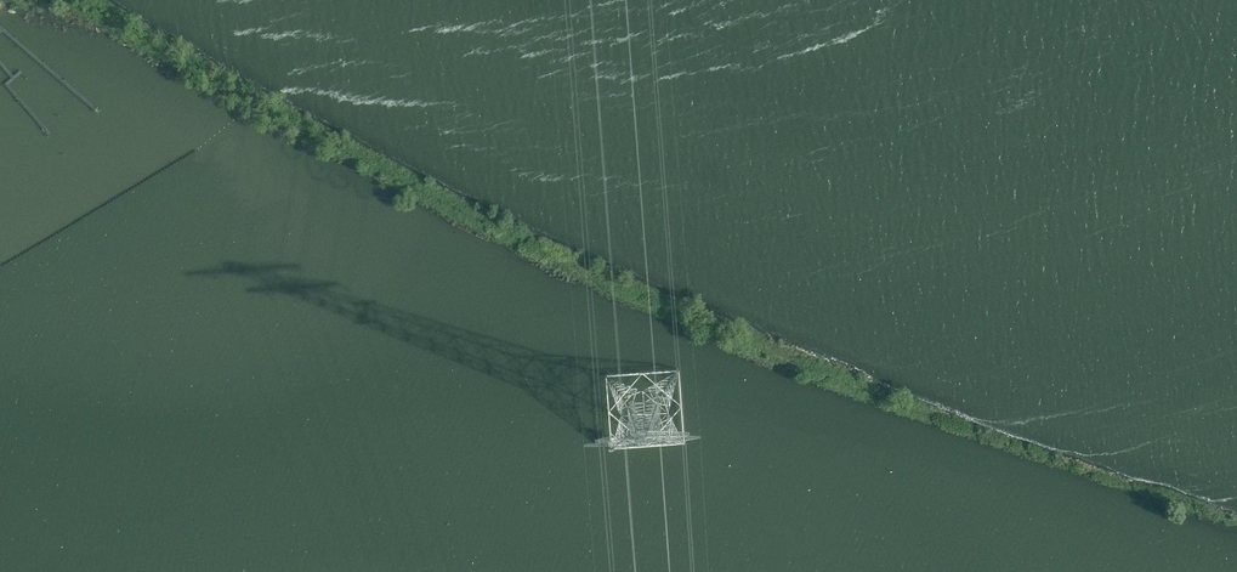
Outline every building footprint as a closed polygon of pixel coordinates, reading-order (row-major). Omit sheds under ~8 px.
[(12,23),(8,28),(9,31),(45,62),(49,62),(53,58),(52,54),(16,23),(12,23)]
